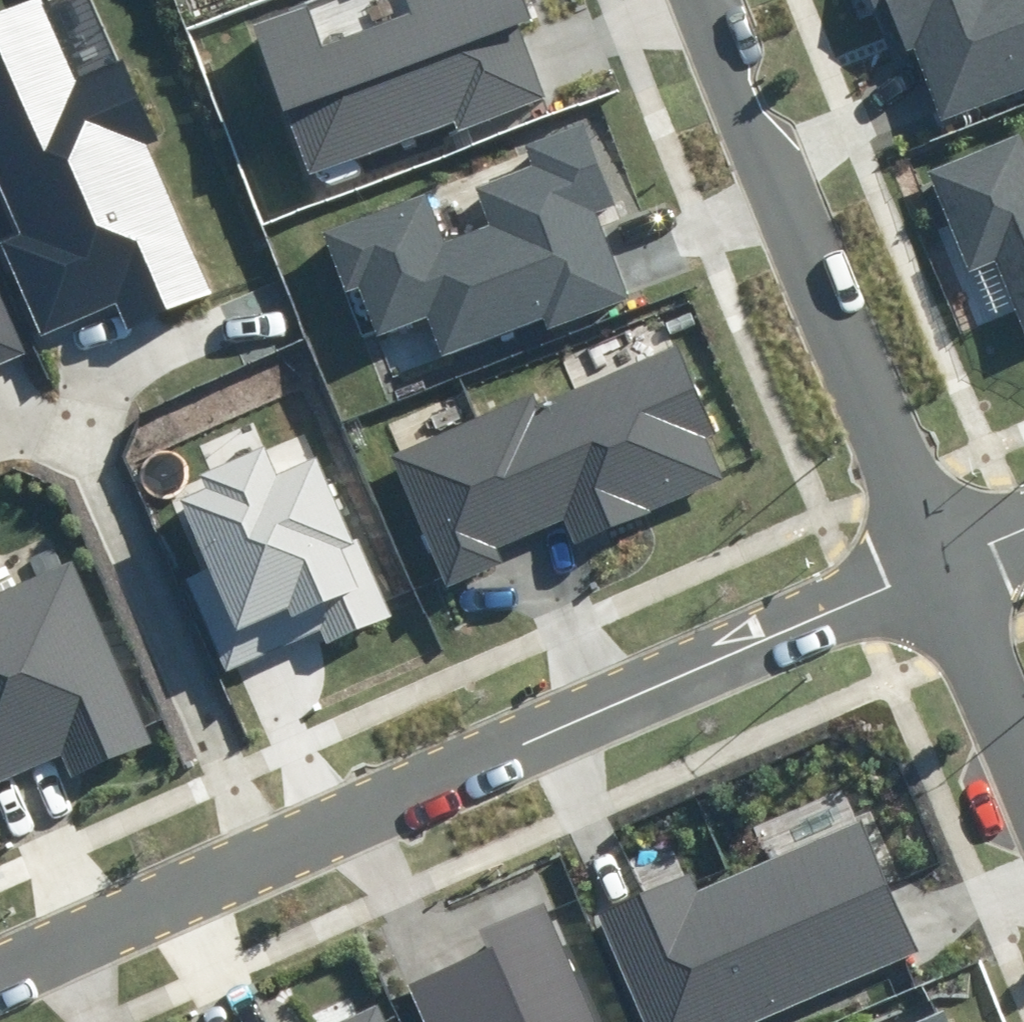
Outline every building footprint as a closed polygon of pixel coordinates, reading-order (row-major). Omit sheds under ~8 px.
[(1,239),(41,334),(115,303),(126,328),(215,290),(121,65),(80,82),(46,0),(35,0),(0,15),(0,194),(16,233),(1,239)] [(521,0),(412,0),(416,11),(322,46),(305,2),(246,24),(305,178),(452,123),(456,132),(547,98),(520,26),(529,22),(521,0)] [(894,57),(906,53),(931,120),(1023,87),(1023,0),(873,0),(894,57)] [(420,197),(322,234),(342,287),(357,282),(379,337),(422,321),(438,363),(544,323),(546,330),(627,299),(592,208),(612,201),(582,123),(526,144),(534,165),(479,186),(493,222),(437,243),(420,197)] [(926,168),(972,277),(997,267),(1023,331),(1023,128),(926,168)] [(21,352),(0,298),(0,360),(21,352)] [(712,430),(674,345),(541,404),(536,393),(396,454),(452,580),(500,560),(494,548),(567,516),(577,538),(721,474),(703,434),(712,430)] [(391,615),(317,450),(273,469),(263,446),(172,487),(209,569),(182,581),(223,674),(321,631),(327,644),(391,615)] [(65,757),(75,779),(151,747),(73,563),(0,594),(0,784),(65,757)] [(597,909),(646,1021),(741,1021),(911,949),(856,823),(697,893),(687,870),(597,909)] [(403,986),(419,1021),(591,1021),(543,911),(484,936),(490,949),(403,986)] [(381,1004),(339,1021),(389,1021),(381,1004)]
